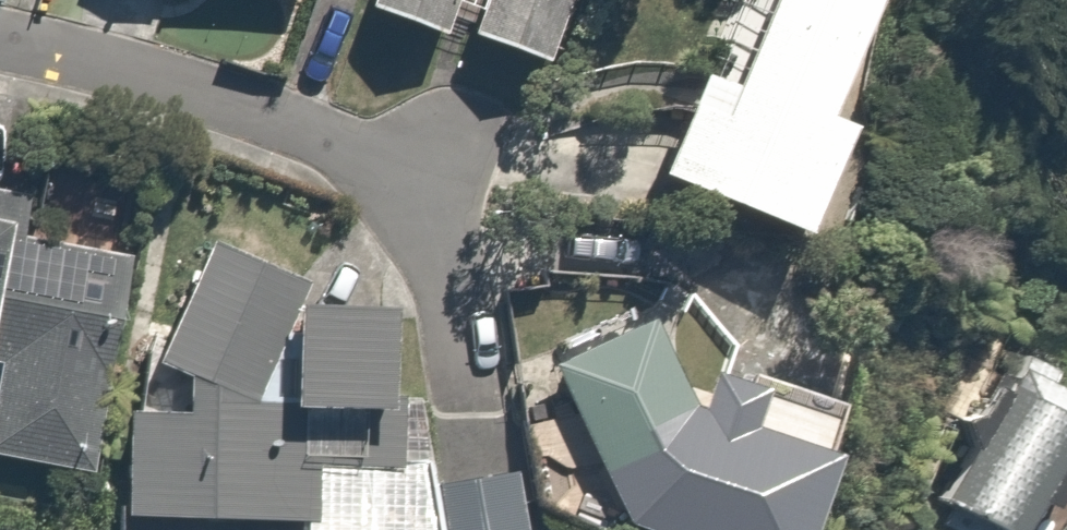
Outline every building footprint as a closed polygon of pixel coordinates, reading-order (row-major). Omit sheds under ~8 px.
[(362,15),(441,51),(457,16),(484,29),(473,52),(541,83),(579,0),(369,0),(362,15)] [(747,106),(709,90),(667,194),(838,263),(884,149),(852,136),(907,0),(791,0),(747,106)] [(0,248),(0,482),(100,499),(139,271),(0,248)] [(175,396),(144,394),(138,529),(442,529),(444,501),(445,468),(406,466),(410,336),(307,332),(304,437),(263,435),(262,421),(225,421),(226,403),(260,417),(309,299),(209,257),(160,375),(201,392),(200,426),(175,426),(175,396)] [(1003,309),(931,431),(1004,474),(1066,368),(1066,347),(1003,309)] [(724,466),(663,329),(551,380),(619,529),(784,529),(797,492),(724,466)] [(449,501),(456,529),(531,529),(520,484),(449,501)]
